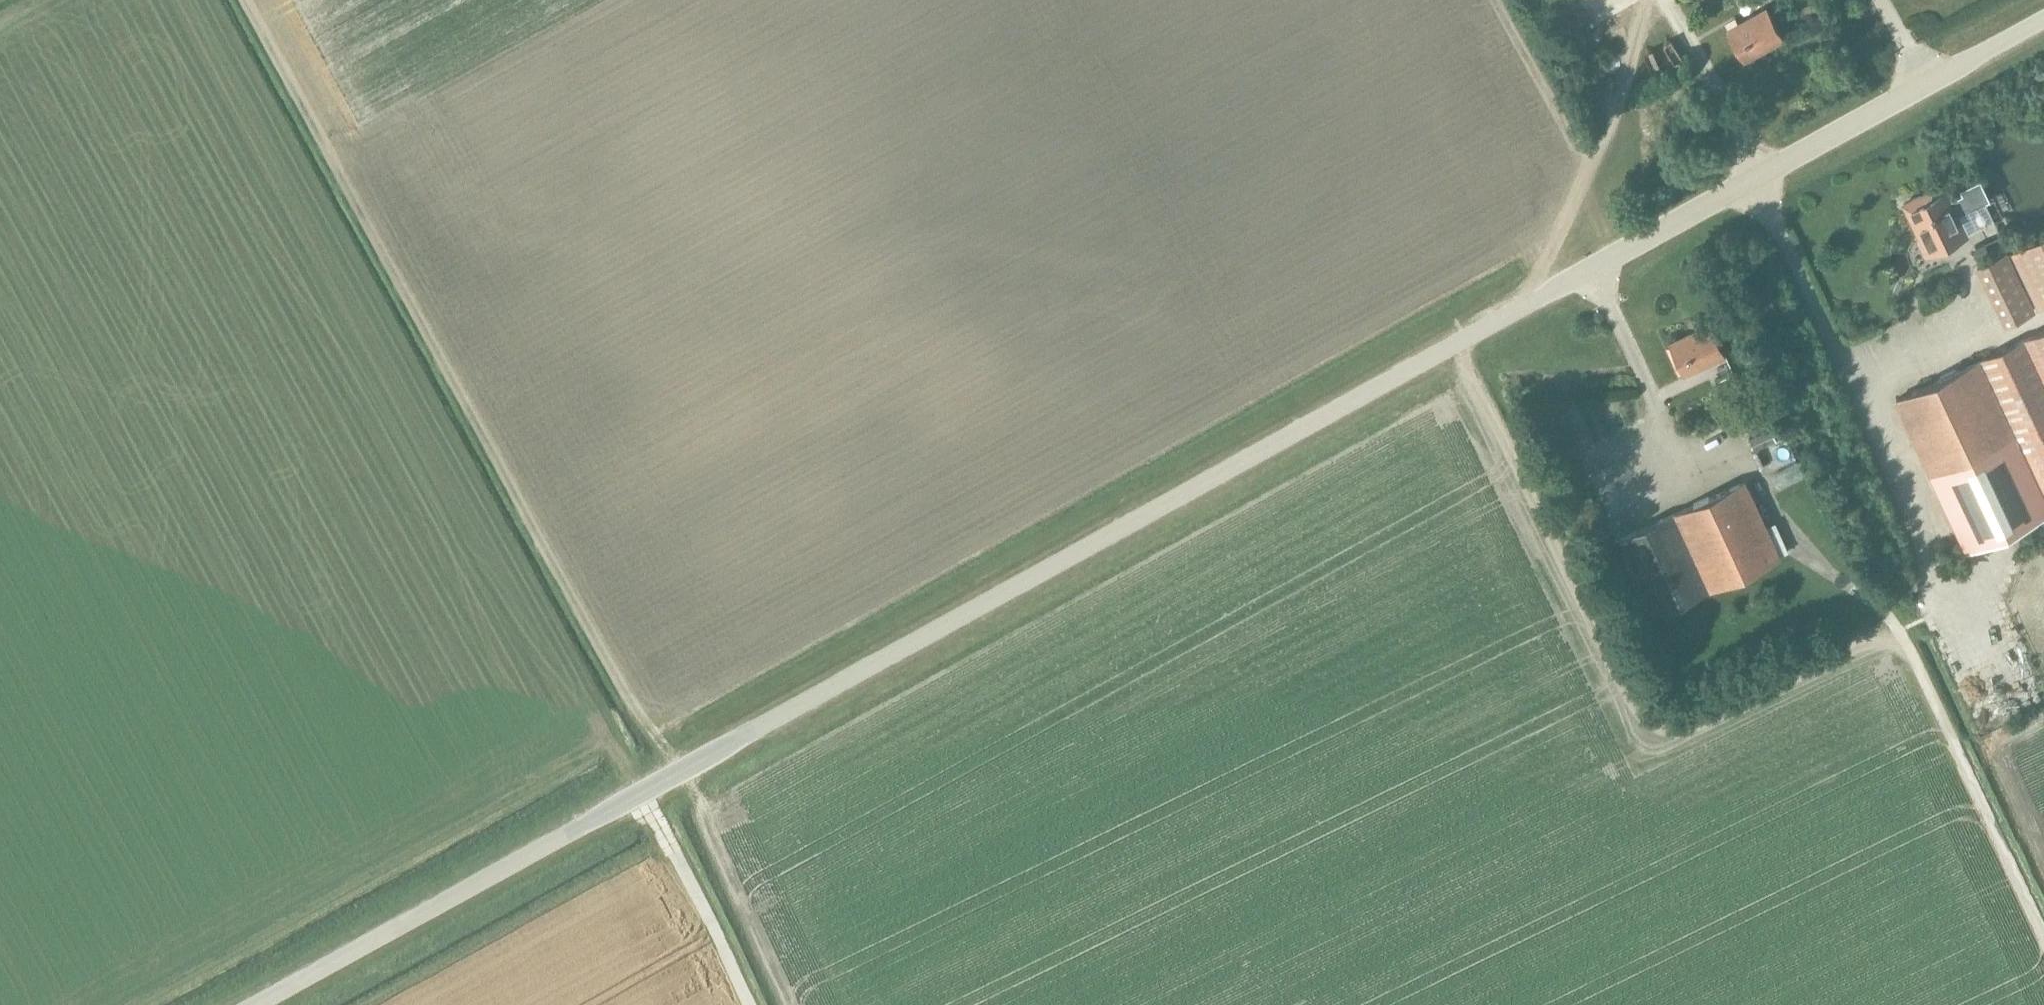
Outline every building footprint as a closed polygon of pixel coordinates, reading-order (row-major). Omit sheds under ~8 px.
[(1744,62),(1784,40),(1766,7),(1726,30),(1744,62)] [(1934,252),(1967,236),(1946,192),(1935,197),(1932,190),(1903,204),(1920,241),(1927,237),(1934,252)] [(2009,323),(2038,309),(2010,251),(1981,265),(2009,323)] [(1684,376),(1725,357),(1710,324),(1668,343),(1684,376)] [(2025,339),(2043,380),(2043,330),(2025,339)] [(2018,434),(2043,489),(2043,380),(2025,339),(1982,359),(2018,434)] [(1982,359),(1895,400),(1931,475),(2018,434),(1982,359)] [(1775,442),(1769,429),(1747,439),(1753,451),(1775,442)] [(2018,434),(1931,475),(1966,550),(2043,514),(2043,489),(2018,434)] [(1744,481),(1674,514),(1709,589),(1779,557),(1744,481)] [(1674,514),(1620,539),(1655,614),(1709,589),(1674,514)]
